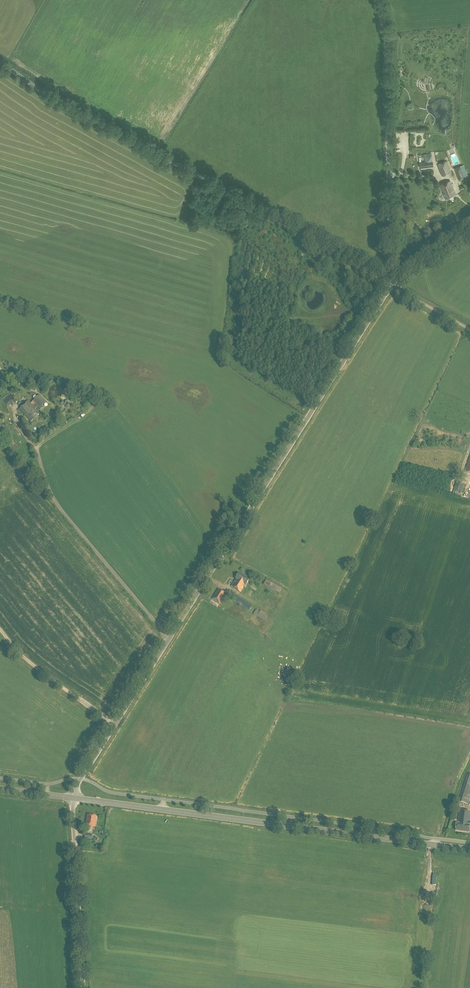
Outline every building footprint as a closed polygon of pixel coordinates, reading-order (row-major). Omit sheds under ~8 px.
[(419,162),(420,168),(433,166),(433,161),(432,153),(424,154),(425,162),(419,162)] [(438,164),(442,175),(451,172),(447,161),(438,164)] [(454,168),(459,181),(465,178),(469,177),(466,170),(462,171),(460,166),(454,168)] [(440,184),(446,199),(456,195),(450,180),(440,184)] [(39,395),(34,400),(33,402),(35,404),(33,406),(36,409),(38,407),(40,410),(43,407),(42,406),(46,402),(39,395)] [(70,404),(68,403),(66,404),(67,401),(65,400),(64,402),(64,401),(62,401),(61,401),(61,402),(61,404),(62,404),(63,404),(63,405),(65,406),(65,405),(66,407),(68,408),(70,408),(70,406),(70,404)] [(31,422),(40,414),(36,409),(33,406),(28,401),(19,409),(31,422)] [(453,491),(462,494),(464,485),(456,482),(453,491)] [(231,587),(240,592),(244,587),(245,588),(247,586),(246,585),(249,580),(239,573),(235,579),(236,579),(231,587)] [(263,585),(279,593),(281,588),(266,580),(263,585)] [(251,587),(256,591),(259,586),(255,582),(251,587)] [(212,599),(219,604),(226,594),(218,589),(212,599)] [(234,601),(249,611),(252,605),(238,596),(234,601)] [(253,614),(263,621),(267,615),(261,611),(260,612),(256,610),(253,614)] [(468,805),(469,798),(469,775),(468,774),(459,802),(468,805)] [(469,832),(469,830),(469,811),(460,810),(459,823),(457,823),(456,830),(469,832)] [(86,826),(95,827),(96,816),(88,815),(86,826)]
